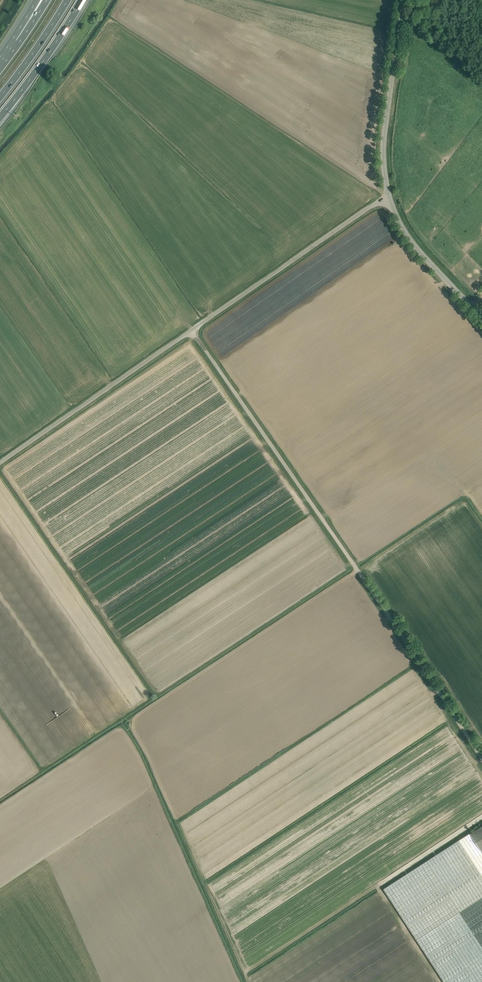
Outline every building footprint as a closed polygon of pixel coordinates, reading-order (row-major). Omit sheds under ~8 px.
[(470,834),(469,833),(383,888),(443,981),(481,981),(481,826),(470,834)]
